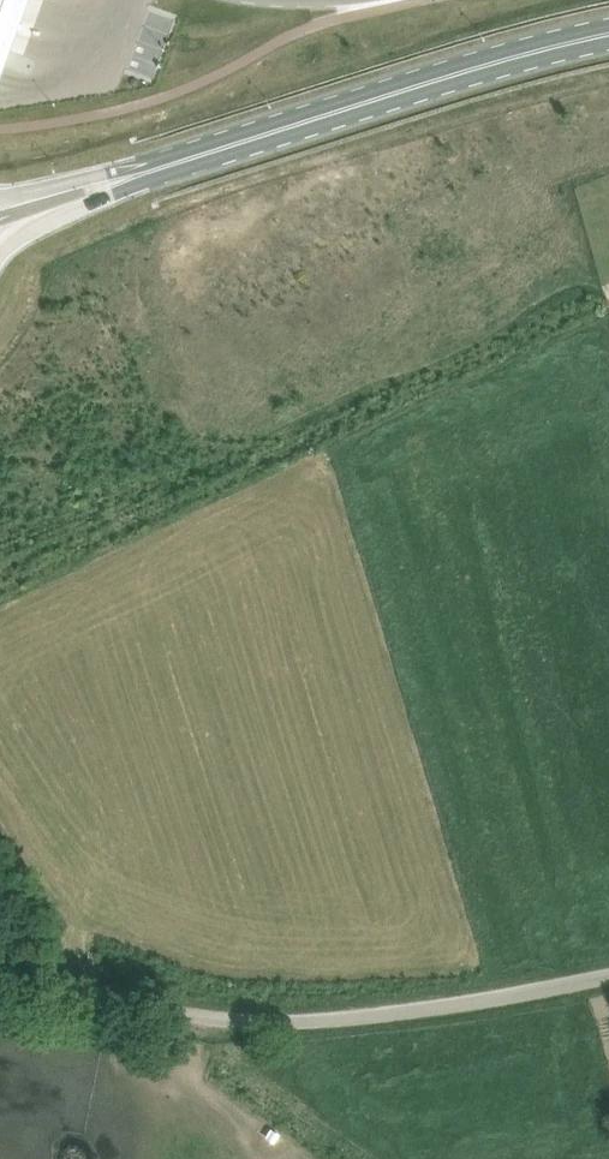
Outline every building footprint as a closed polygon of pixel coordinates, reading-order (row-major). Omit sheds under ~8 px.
[(1,86),(29,12),(33,0),(0,0),(0,89),(1,86)]
